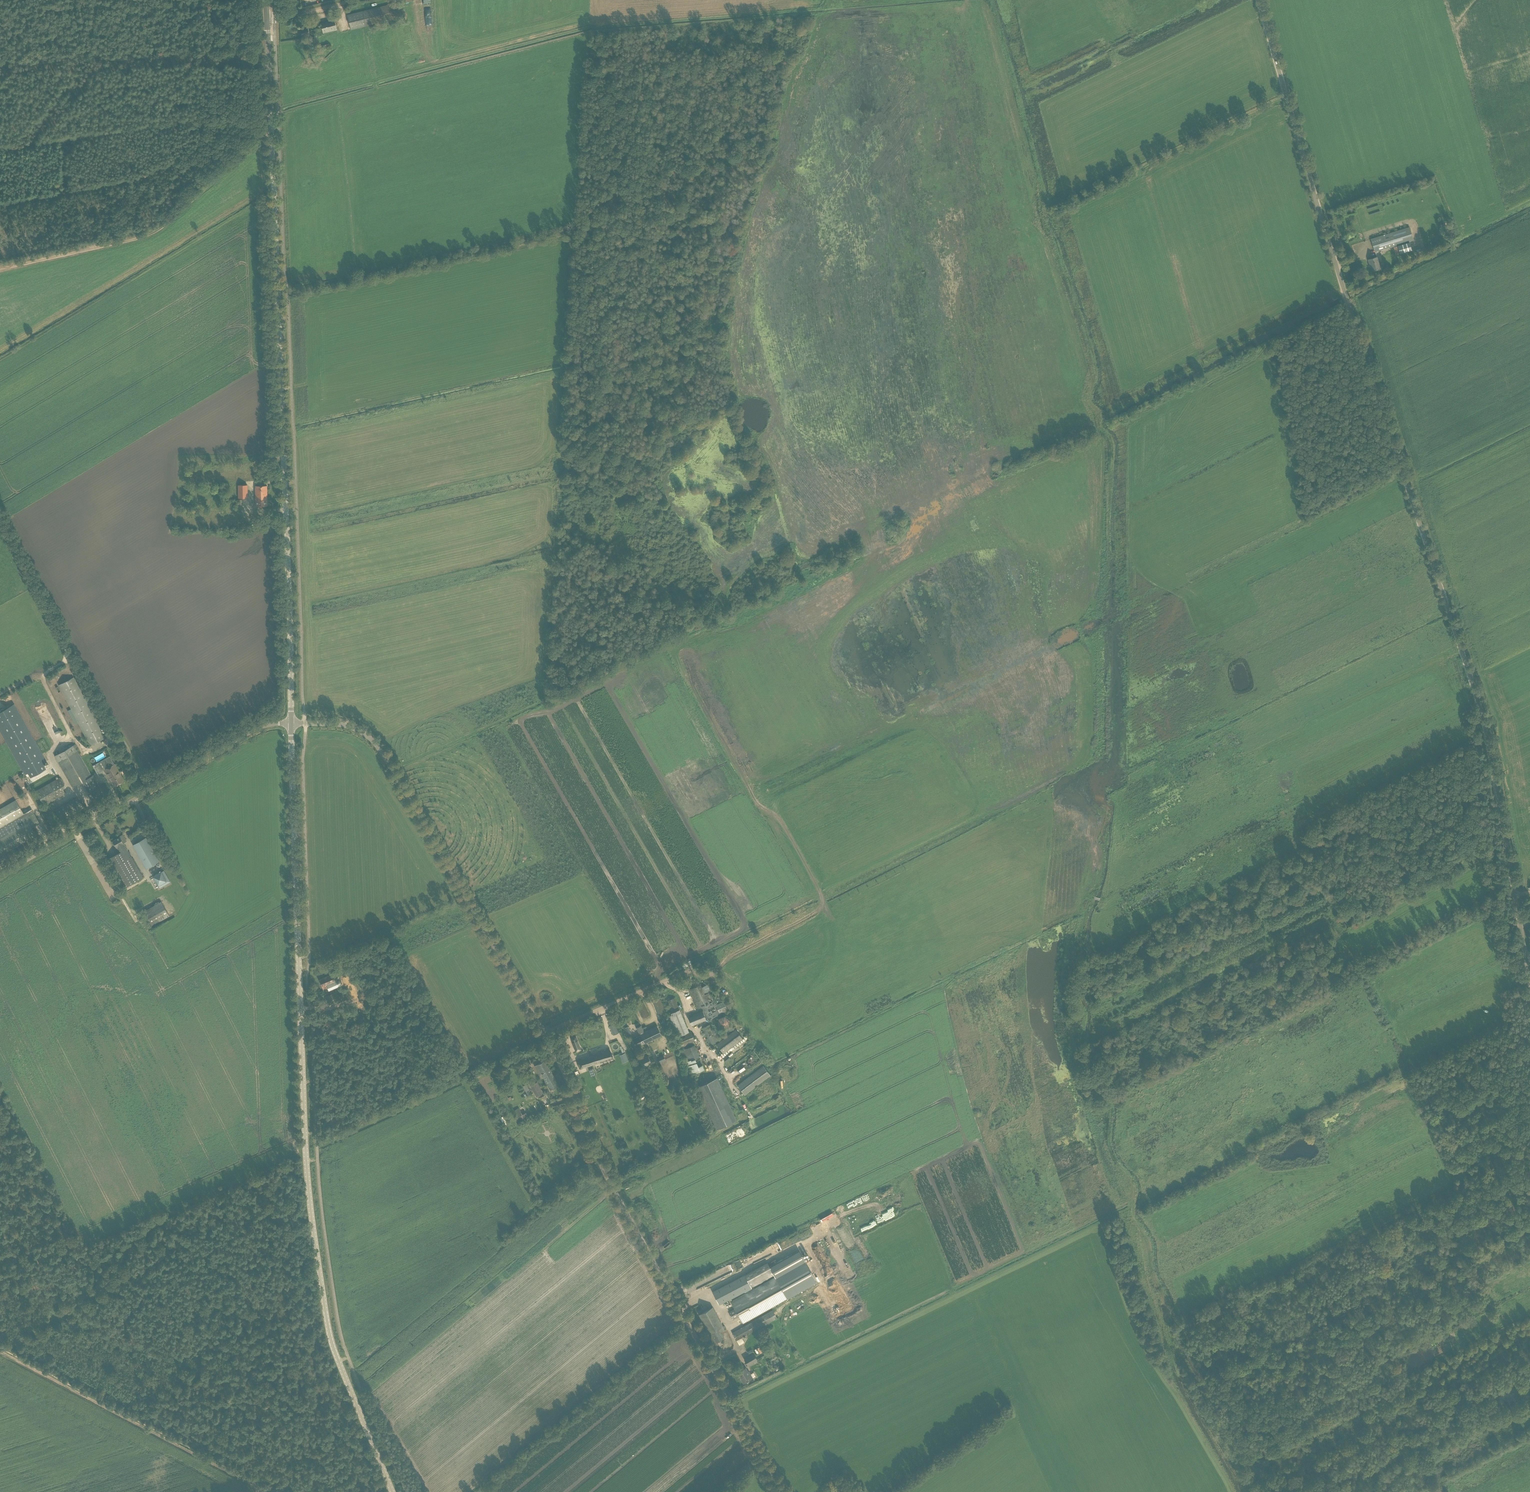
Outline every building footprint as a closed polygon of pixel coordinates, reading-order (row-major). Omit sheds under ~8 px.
[(347,15),(348,20),(351,30),(404,17),(402,7),(401,2),(347,15)] [(321,23),(323,33),(337,30),(335,20),(321,23)] [(306,37),(310,36),(308,27),(302,28),(303,29),(301,29),(303,37),(305,36),(306,37)] [(310,36),(313,48),(319,47),(320,50),(330,48),(329,44),(319,46),(316,35),(310,36)] [(1413,240),(1409,227),(1371,239),(1375,252),(1413,240)] [(1409,242),(1398,246),(1399,250),(1400,254),(1412,250),(1409,242)] [(1377,257),(1368,260),(1370,264),(1371,264),(1373,271),(1380,268),(1384,267),(1383,263),(1379,264),(1377,257)] [(247,498),(247,485),(238,485),(239,498),(247,498)] [(255,486),(256,506),(267,506),(267,494),(266,494),(266,491),(267,491),(267,486),(255,486)] [(58,685),(90,746),(105,738),(73,677),(58,685)] [(0,711),(0,731),(21,768),(25,766),(31,777),(45,769),(39,758),(43,756),(35,741),(13,704),(0,711)] [(83,781),(88,791),(97,786),(74,745),(55,756),(72,787),(83,781)] [(110,756),(93,766),(96,772),(99,776),(105,772),(111,782),(113,787),(124,781),(121,776),(110,756)] [(36,791),(44,805),(65,793),(62,789),(65,787),(60,778),(36,791)] [(110,796),(108,791),(104,784),(90,792),(95,801),(104,796),(106,798),(110,796)] [(83,808),(78,798),(55,811),(61,820),(83,808)] [(24,814),(15,800),(0,809),(0,828),(24,814)] [(36,835),(28,823),(0,840),(0,854),(36,835)] [(113,841),(117,847),(118,847),(121,852),(107,860),(123,889),(143,877),(124,843),(126,842),(123,836),(121,835),(119,836),(119,837),(113,841)] [(133,845),(145,866),(146,868),(159,861),(146,837),(133,845)] [(162,871),(154,876),(159,885),(160,888),(170,882),(164,870),(162,871)] [(143,911),(152,926),(169,916),(161,901),(143,911)] [(736,948),(739,954),(753,946),(750,940),(736,948)] [(612,978),(618,975),(609,956),(603,959),(612,978)] [(319,980),(324,990),(339,983),(336,978),(334,973),(319,980)] [(689,1018),(691,1025),(705,1019),(704,1015),(705,1015),(707,1019),(720,1014),(720,1013),(728,1010),(723,1001),(716,1005),(710,992),(705,994),(700,984),(689,990),(697,1009),(702,1007),(703,1011),(695,1014),(695,1015),(689,1018)] [(325,997),(329,1007),(348,999),(344,989),(325,997)] [(738,1015),(759,1006),(755,997),(734,1005),(738,1015)] [(651,1001),(658,1019),(666,1016),(660,998),(651,1001)] [(674,1017),(670,1019),(678,1037),(689,1032),(679,1010),(674,998),(667,1000),(674,1017)] [(637,1004),(643,1018),(649,1015),(643,1001),(637,1004)] [(348,1014),(350,1019),(359,1015),(357,1010),(348,1014)] [(729,1016),(718,1016),(718,1025),(729,1025),(729,1016)] [(609,1026),(613,1035),(619,1033),(615,1023),(609,1026)] [(708,1038),(707,1039),(709,1045),(720,1040),(716,1033),(714,1034),(709,1025),(703,1028),(708,1038)] [(633,1039),(636,1047),(661,1035),(657,1026),(644,1032),(641,1026),(636,1028),(640,1035),(637,1037),(633,1039)] [(623,1029),(627,1037),(632,1035),(628,1027),(623,1029)] [(716,1044),(723,1054),(743,1039),(735,1029),(716,1044)] [(696,1057),(699,1055),(695,1046),(691,1048),(693,1052),(687,1055),(689,1059),(695,1056),(696,1057)] [(577,1061),(580,1069),(613,1056),(610,1048),(577,1061)] [(639,1060),(642,1067),(651,1063),(648,1056),(639,1060)] [(691,1074),(704,1070),(703,1064),(698,1066),(696,1058),(687,1060),(691,1074)] [(539,1075),(539,1074),(540,1076),(542,1075),(550,1090),(558,1085),(545,1060),(535,1066),(539,1075)] [(737,1085),(745,1095),(770,1075),(763,1065),(737,1085)] [(727,1100),(717,1078),(713,1079),(708,1082),(703,1084),(697,1087),(704,1101),(716,1130),(720,1128),(729,1124),(737,1121),(731,1109),(727,1100)] [(537,1082),(530,1085),(534,1092),(534,1093),(535,1095),(536,1095),(536,1097),(537,1096),(541,1094),(543,1093),(541,1089),(538,1084),(537,1083),(537,1082)] [(514,1110),(520,1121),(543,1109),(537,1099),(523,1107),(523,1106),(514,1110)] [(734,1309),(729,1312),(733,1319),(739,1316),(743,1323),(787,1298),(816,1281),(804,1260),(775,1277),(775,1276),(752,1289),(745,1293),(730,1301),(734,1309)] [(714,1292),(713,1292),(720,1304),(720,1303),(744,1291),(751,1287),(773,1275),(774,1274),(770,1267),(767,1262),(745,1275),(714,1292)] [(699,1314),(709,1333),(710,1332),(716,1342),(719,1348),(723,1346),(720,1340),(724,1338),(719,1328),(722,1326),(712,1307),(699,1314)] [(732,1333),(736,1340),(777,1317),(773,1310),(732,1333)] [(744,1359),(747,1365),(757,1359),(754,1354),(744,1359)] [(737,1372),(743,1383),(752,1378),(749,1371),(748,1372),(745,1367),(737,1372)]
